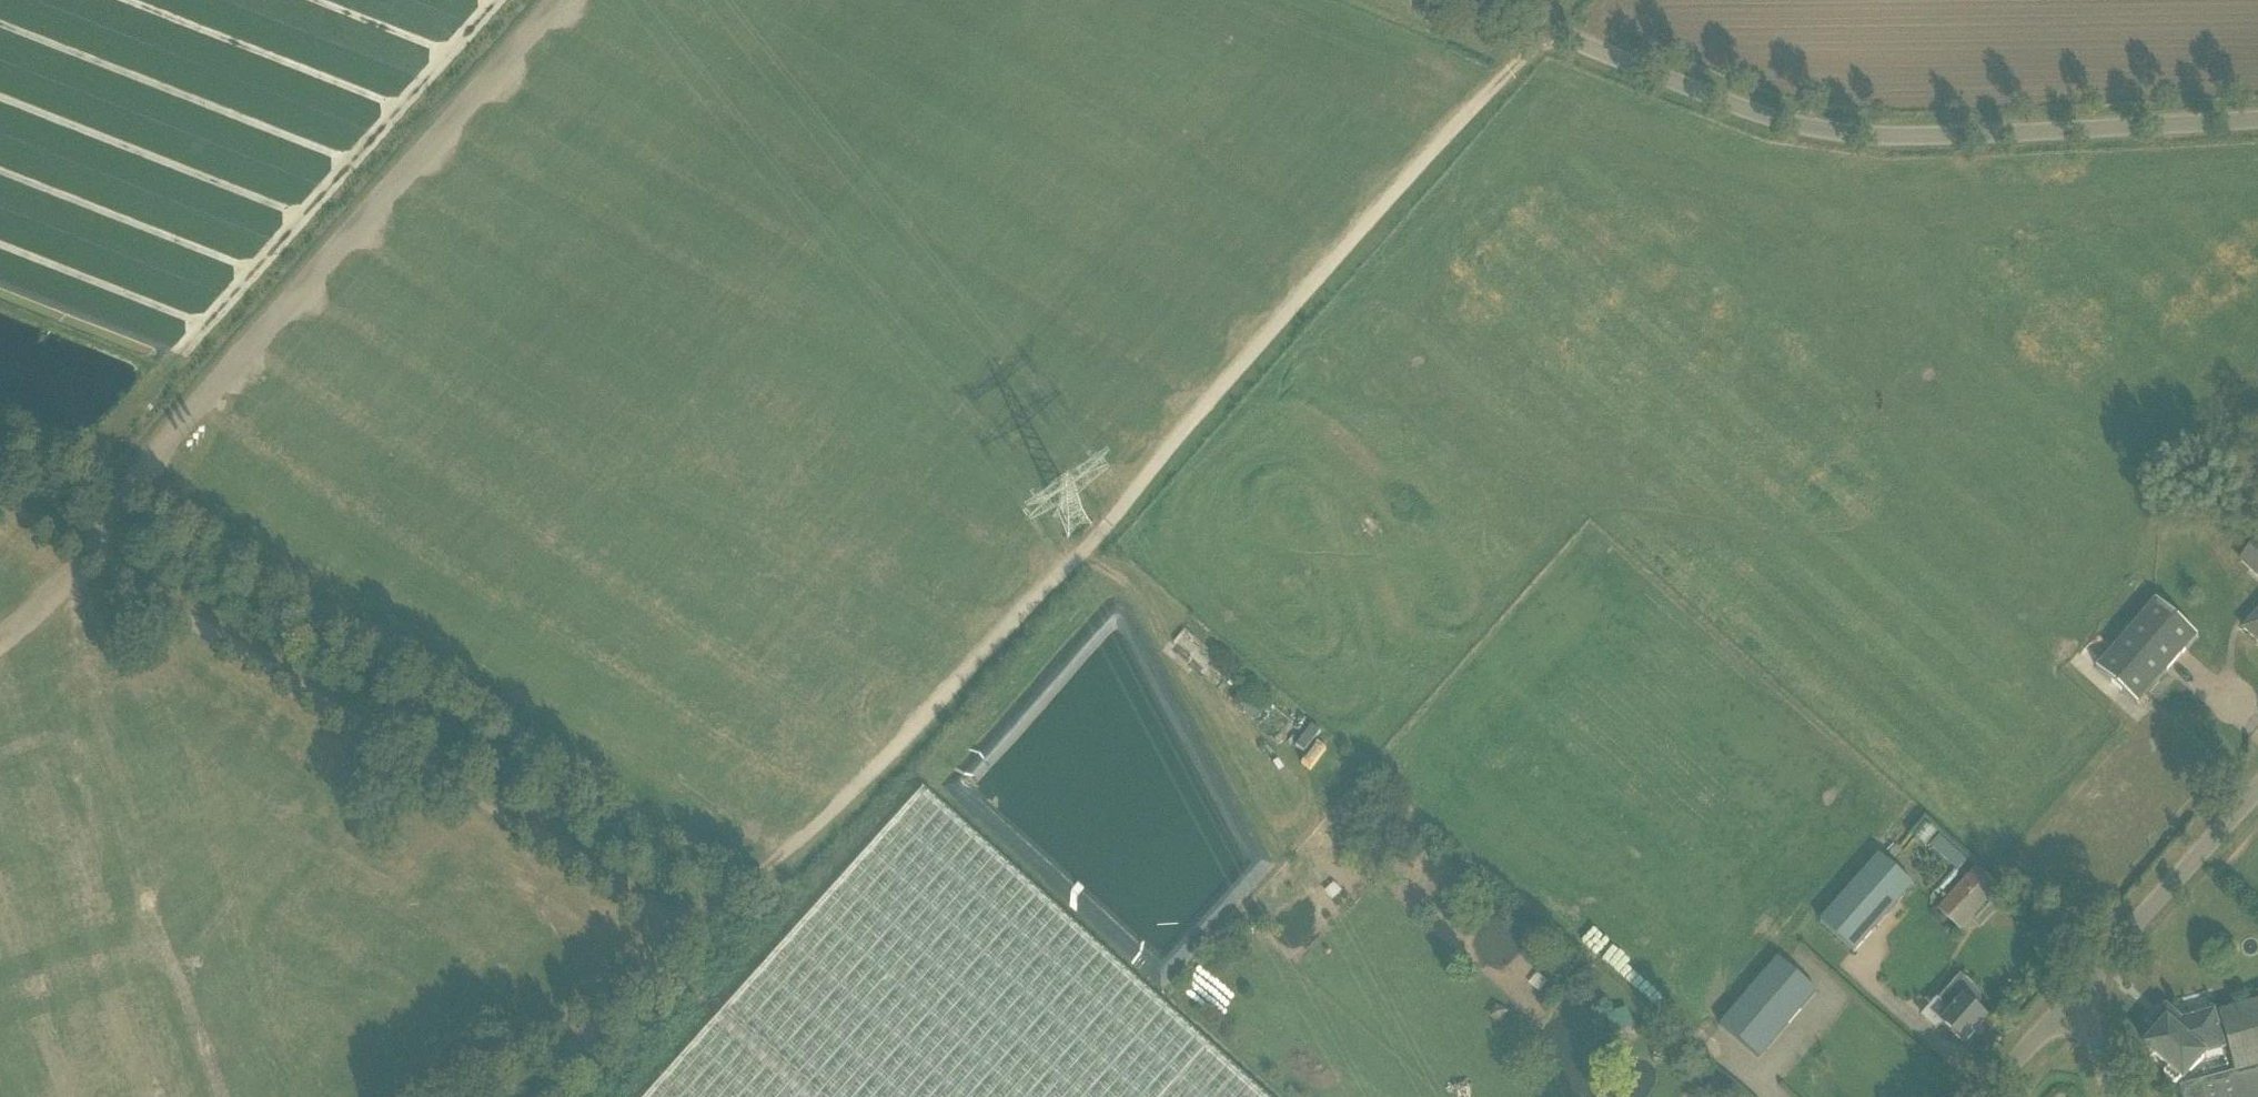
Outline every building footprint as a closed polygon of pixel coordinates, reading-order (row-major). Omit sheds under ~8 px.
[(2239,562),(2257,580),(2257,540),(2239,562)] [(2155,604),(2095,671),(2136,708),(2196,641),(2155,604)] [(2242,629),(2257,644),(2257,611),(2242,629)] [(1209,1049),(923,792),(649,1096),(1262,1096),(1209,1049)] [(1879,857),(1821,923),(1854,953),(1913,886),(1879,857)] [(1978,872),(1941,912),(1959,928),(1976,909),(1979,911),(1997,890),(1978,872)] [(1325,893),(1333,902),(1343,893),(1334,884),(1325,893)] [(1732,1037),(1759,1060),(1817,993),(1779,959),(1735,1010),(1747,1020),(1732,1037)] [(1548,983),(1537,974),(1528,984),(1539,994),(1548,983)] [(1941,1025),(1964,1045),(1987,1021),(1976,1011),(1980,1007),(1981,1002),(1981,997),(1979,993),(1961,977),(1939,1002),(1951,1013),(1941,1025)] [(2227,1040),(2236,1074),(2180,1089),(2182,1096),(2257,1096),(2257,1002),(2219,1013),(2227,1040)] [(2214,1014),(2182,1023),(2165,1008),(2148,1027),(2157,1035),(2145,1048),(2172,1072),(2167,1077),(2177,1086),(2189,1073),(2193,1076),(2210,1057),(2225,1053),(2214,1014)]
